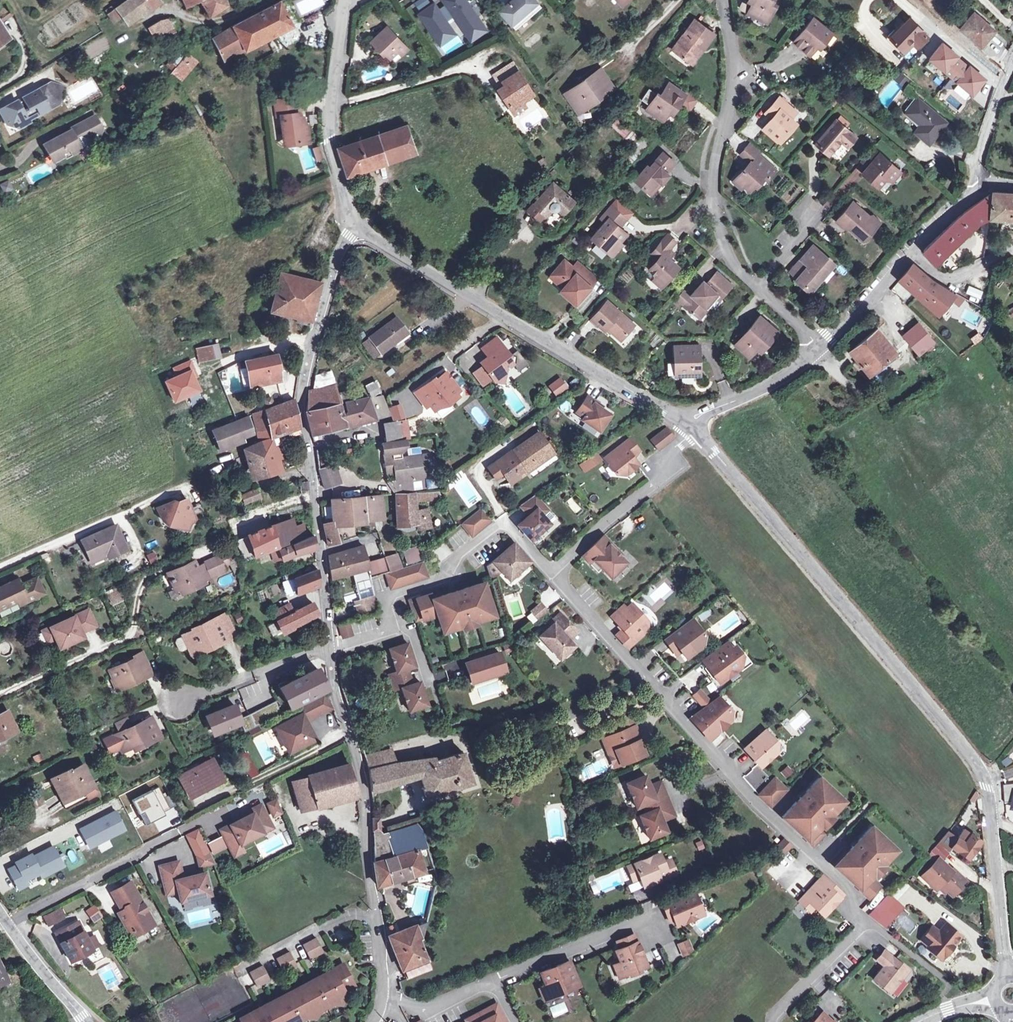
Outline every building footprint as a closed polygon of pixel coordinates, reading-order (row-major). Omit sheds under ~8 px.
[(144,0),(126,0),(115,8),(126,24),(149,7),(144,0)] [(224,0),(200,0),(209,15),(226,5),(224,0)] [(420,14),(432,6),(428,0),(424,0),(415,7),(420,14)] [(422,20),(429,31),(431,30),(434,35),(446,27),(443,22),(454,14),(470,37),(482,29),(481,28),(484,26),(478,16),(475,18),(466,6),(469,4),(467,0),(449,0),(449,1),(435,10),(432,6),(420,14),(423,19),(422,20)] [(541,7),(535,0),(511,0),(499,11),(515,29),(541,7)] [(751,3),(747,12),(766,22),(775,5),(770,3),(772,0),(753,0),(751,3)] [(278,2),(253,14),(266,39),(291,26),(278,2)] [(105,11),(107,14),(114,9),(112,6),(105,11)] [(114,9),(107,14),(113,23),(120,18),(114,9)] [(980,46),(990,35),(983,29),(987,24),(973,12),(960,28),(980,46)] [(266,39),(253,14),(236,23),(232,26),(212,37),(223,60),(244,49),(244,50),(266,39)] [(824,42),(831,32),(813,17),(793,41),(809,55),(821,40),(824,42)] [(166,19),(160,20),(148,27),(154,37),(171,27),(166,19)] [(700,46),(703,48),(714,33),(694,19),(672,49),(689,61),(700,46)] [(913,40),(917,44),(923,36),(909,22),(893,38),(904,48),(913,40)] [(380,47),(386,54),(390,58),(397,51),(401,55),(408,49),(387,26),(371,41),(378,49),(380,47)] [(446,27),(434,35),(439,42),(451,33),(446,27)] [(8,38),(3,30),(0,32),(0,43),(8,38)] [(529,49),(543,39),(538,32),(524,42),(529,49)] [(943,45),(932,59),(948,72),(959,58),(943,45)] [(692,63),(703,48),(700,46),(689,61),(692,63)] [(384,55),(386,54),(380,47),(378,49),(384,55)] [(169,60),(166,64),(173,69),(183,57),(174,50),(167,58),(169,60)] [(173,69),(171,71),(170,72),(179,79),(195,61),(186,54),(183,57),(173,69)] [(532,93),(513,63),(495,75),(500,83),(504,81),(506,84),(499,88),(515,112),(525,106),(521,100),(532,93)] [(566,92),(580,111),(614,87),(600,68),(566,92)] [(986,80),(972,69),(960,83),(974,94),(986,80)] [(894,78),(904,87),(909,81),(899,72),(894,78)] [(55,82),(49,86),(52,92),(58,94),(66,86),(55,82)] [(674,105),(677,107),(685,94),(668,83),(660,95),(656,93),(646,109),(654,115),(656,112),(665,118),(669,112),(674,105)] [(52,92),(49,86),(41,90),(38,89),(23,97),(22,100),(18,102),(15,101),(10,104),(9,107),(0,112),(6,122),(10,120),(15,122),(19,127),(29,122),(30,118),(51,107),(52,101),(55,102),(58,94),(52,92)] [(779,97),(768,110),(774,115),(771,118),(763,128),(777,140),(786,129),(789,132),(796,123),(790,118),(787,116),(793,109),(779,97)] [(274,100),(275,107),(295,104),(294,98),(274,100)] [(929,143),(946,122),(917,99),(906,112),(921,124),(915,131),(929,143)] [(277,116),(280,116),(283,138),(290,138),(297,143),(309,142),(307,126),(301,126),(299,113),(296,113),(295,104),(275,107),(277,116)] [(796,112),(793,109),(787,116),(790,118),(796,112)] [(765,113),(771,118),(774,115),(768,110),(765,113)] [(663,121),(665,118),(656,112),(654,115),(663,121)] [(89,127),(74,126),(73,133),(70,131),(59,137),(56,136),(55,139),(45,145),(53,159),(63,154),(64,156),(79,148),(74,138),(79,135),(92,139),(100,134),(101,129),(94,115),(88,118),(92,124),(89,127)] [(92,124),(88,118),(74,126),(89,127),(92,124)] [(612,125),(623,136),(631,129),(619,118),(612,125)] [(828,154),(841,141),(847,146),(855,137),(836,120),(815,143),(828,154)] [(406,125),(378,134),(387,161),(415,151),(406,125)] [(639,137),(631,129),(623,136),(632,145),(639,137)] [(786,129),(777,140),(780,142),(789,132),(786,129)] [(387,161),(378,134),(341,147),(339,148),(348,174),(349,174),(387,161)] [(74,138),(79,148),(91,141),(92,139),(79,135),(74,138)] [(319,146),(312,148),(316,160),(323,158),(319,146)] [(752,162),(758,156),(760,153),(752,146),(743,156),(750,162),(750,161),(752,162)] [(873,147),(863,158),(870,164),(867,167),(863,172),(878,186),(884,179),(892,180),(893,180),(900,171),(873,147)] [(659,180),(661,182),(668,174),(664,171),(666,168),(668,169),(674,162),(663,152),(649,167),(648,165),(635,180),(649,192),(656,183),(654,181),(657,178),(659,180)] [(774,170),(758,156),(752,162),(750,161),(750,162),(733,181),(741,188),(745,183),(751,188),(763,176),(767,180),(774,170)] [(861,161),(867,167),(870,164),(863,158),(861,161)] [(659,185),(661,182),(659,180),(657,178),(654,181),(656,183),(649,192),(651,194),(659,185)] [(408,179),(401,184),(408,193),(401,200),(408,208),(414,202),(409,195),(417,189),(408,179)] [(10,181),(0,183),(2,193),(12,191),(10,181)] [(552,182),(533,204),(532,203),(527,209),(540,219),(544,213),(546,215),(551,208),(552,209),(553,209),(554,209),(555,209),(556,209),(557,208),(563,213),(573,201),(552,182)] [(989,216),(1012,218),(1012,193),(992,192),(992,193),(991,201),(989,216)] [(977,223),(989,216),(991,201),(992,193),(966,211),(958,217),(925,249),(924,251),(924,253),(934,264),(977,223)] [(862,231),(872,230),(879,222),(872,216),(868,216),(861,210),(859,212),(855,208),(857,205),(852,201),(836,220),(843,227),(847,223),(851,227),(849,228),(858,236),(862,231)] [(616,224),(623,217),(611,206),(601,218),(606,222),(591,238),(607,252),(617,240),(619,242),(627,234),(619,227),(616,224)] [(626,219),(623,217),(616,224),(619,227),(626,219)] [(513,229),(526,242),(535,234),(521,220),(513,229)] [(862,231),(858,236),(861,239),(865,239),(872,230),(862,231)] [(661,242),(668,248),(674,240),(667,234),(661,242)] [(621,244),(619,242),(617,240),(607,252),(612,255),(621,244)] [(673,253),(668,248),(661,242),(651,254),(657,260),(649,269),(656,275),(665,282),(678,266),(668,257),(673,253)] [(808,253),(801,259),(807,264),(808,263),(810,265),(797,280),(809,290),(817,281),(814,278),(818,273),(822,276),(833,264),(819,252),(819,251),(813,246),(807,252),(808,253)] [(564,259),(552,274),(565,285),(563,288),(562,289),(576,302),(597,278),(579,263),(575,268),(564,259)] [(807,264),(801,259),(790,273),(797,280),(810,265),(808,263),(807,264)] [(899,279),(909,288),(922,273),(912,264),(899,279)] [(691,294),(692,295),(683,304),(699,318),(708,308),(705,306),(717,293),(719,295),(722,297),(733,285),(716,271),(706,283),(703,280),(691,294)] [(297,318),(309,321),(320,283),(279,273),(269,312),(297,318)] [(931,281),(922,273),(909,288),(938,314),(955,295),(931,281)] [(550,277),(563,288),(565,285),(552,274),(550,277)] [(665,282),(656,275),(652,279),(661,286),(665,282)] [(966,290),(977,297),(981,292),(970,284),(966,290)] [(683,304),(692,295),(691,294),(684,288),(676,298),(683,304)] [(705,306),(708,308),(718,297),(720,299),(722,297),(719,295),(717,293),(705,306)] [(607,328),(612,332),(618,338),(623,332),(625,334),(634,324),(607,300),(591,318),(605,330),(607,328)] [(762,341),(765,344),(766,345),(778,331),(760,315),(735,344),(749,356),(757,348),(762,341)] [(396,317),(369,337),(380,353),(395,342),(393,341),(406,331),(396,317)] [(905,335),(919,352),(933,341),(918,324),(905,335)] [(877,329),(850,351),(868,374),(896,352),(877,329)] [(409,336),(406,331),(393,341),(395,342),(396,345),(409,336)] [(979,332),(970,338),(975,344),(983,338),(979,332)] [(380,353),(369,337),(362,342),(374,358),(380,353)] [(479,363),(481,367),(490,378),(493,381),(501,383),(503,370),(510,364),(507,360),(507,356),(495,338),(480,349),(486,357),(479,363)] [(759,350),(765,344),(762,341),(757,348),(759,350)] [(216,344),(197,349),(198,357),(199,361),(219,356),(216,344)] [(678,362),(678,375),(700,374),(699,344),(674,345),(675,362),(678,362)] [(197,349),(183,352),(184,360),(198,357),(197,349)] [(177,354),(178,355),(180,366),(199,361),(198,357),(184,360),(183,352),(177,354)] [(279,370),(275,355),(245,361),(250,386),(279,380),(279,370)] [(490,378),(481,367),(472,374),(481,385),(490,378)] [(432,377),(424,383),(427,386),(416,394),(423,404),(426,401),(429,404),(433,410),(446,401),(448,403),(457,396),(455,394),(451,389),(455,386),(444,372),(439,377),(434,380),(432,377)] [(203,379),(206,391),(208,399),(210,407),(217,406),(211,377),(203,379)] [(550,386),(556,394),(566,387),(560,379),(550,386)] [(364,385),(370,398),(381,393),(376,381),(364,385)] [(414,392),(416,394),(427,386),(424,383),(414,392)] [(324,406),(339,404),(334,386),(312,391),(308,391),(306,410),(306,412),(305,411),(309,432),(311,432),(311,435),(330,430),(324,406)] [(341,403),(345,403),(354,401),(352,390),(339,392),(341,403)] [(228,403),(233,414),(236,420),(248,416),(251,414),(244,396),(228,403)] [(587,396),(576,412),(584,417),(582,419),(598,431),(608,416),(607,413),(600,408),(593,403),(595,401),(587,396)] [(257,408),(254,400),(253,397),(247,400),(251,411),(257,408)] [(261,397),(254,400),(257,408),(258,411),(264,408),(266,408),(261,397)] [(264,399),(267,407),(273,405),(270,397),(264,399)] [(380,397),(366,399),(354,401),(345,403),(347,410),(344,413),(342,414),(339,404),(324,406),(330,430),(344,426),(373,418),(388,416),(380,397)] [(272,435),(278,433),(299,426),(293,398),(273,405),(267,407),(266,408),(264,408),(269,428),(271,436),(272,436),(272,435)] [(403,417),(399,405),(389,409),(393,421),(403,417)] [(254,413),(258,431),(269,428),(264,408),(258,411),(254,413)] [(221,418),(224,425),(236,420),(233,414),(221,418)] [(236,420),(224,425),(212,430),(219,449),(244,440),(242,436),(251,433),(248,416),(236,420)] [(387,440),(400,438),(399,430),(398,422),(385,424),(386,430),(387,440)] [(258,431),(260,441),(268,473),(281,469),(277,457),(283,456),(279,444),(274,446),(272,436),(271,436),(269,428),(258,431)] [(651,440),(658,449),(673,437),(666,428),(651,440)] [(272,435),(274,446),(279,444),(281,444),(278,433),(272,435)] [(503,473),(505,476),(514,470),(518,477),(528,470),(525,466),(539,456),(542,461),(552,453),(538,433),(520,445),(524,451),(517,456),(513,450),(495,462),(496,463),(503,473)] [(608,465),(616,475),(625,475),(638,464),(632,456),(639,450),(630,438),(604,458),(609,464),(608,465)] [(392,487),(393,491),(412,488),(425,487),(426,488),(435,487),(433,478),(426,479),(425,477),(424,477),(424,470),(427,470),(426,464),(430,463),(429,454),(402,458),(401,452),(406,445),(406,439),(382,442),(386,476),(395,475),(395,480),(394,481),(395,485),(392,487)] [(257,477),(268,473),(260,441),(254,445),(245,449),(250,470),(255,469),(257,477)] [(524,451),(520,445),(513,450),(517,456),(524,451)] [(597,453),(579,464),(584,472),(602,461),(597,453)] [(525,466),(528,470),(542,461),(539,456),(525,466)] [(496,463),(488,468),(496,478),(503,473),(496,463)] [(600,467),(606,478),(613,475),(607,463),(600,467)] [(318,470),(324,488),(341,483),(335,465),(318,470)] [(510,483),(518,477),(514,470),(505,476),(510,483)] [(241,495),(244,503),(261,497),(257,488),(241,495)] [(414,493),(415,501),(442,499),(438,491),(414,493)] [(416,511),(415,501),(414,493),(414,492),(412,492),(395,494),(396,527),(418,523),(419,529),(430,527),(427,509),(416,511)] [(381,495),(365,496),(367,520),(383,518),(381,495)] [(517,525),(531,540),(550,523),(542,514),(537,508),(542,504),(534,495),(521,507),(528,515),(517,525)] [(367,520),(365,496),(330,499),(332,522),(333,521),(334,522),(367,520)] [(575,516),(583,510),(573,496),(565,501),(575,516)] [(173,500),(157,508),(162,520),(182,528),(184,521),(191,523),(196,521),(186,499),(178,503),(173,500)] [(547,510),(542,504),(537,508),(542,514),(547,510)] [(479,509),(461,526),(472,538),(490,521),(479,509)] [(292,519),(272,526),(275,536),(287,531),(291,542),(305,537),(303,525),(294,528),(292,519)] [(184,521),(182,528),(188,530),(191,523),(184,521)] [(333,521),(332,522),(323,524),(325,530),(328,546),(339,543),(335,527),(334,522),(333,521)] [(82,540),(91,559),(106,551),(108,555),(108,556),(126,549),(116,526),(82,540)] [(275,536),(272,526),(247,535),(254,556),(279,547),(275,536)] [(287,531),(275,536),(279,547),(291,542),(287,531)] [(313,535),(279,548),(281,554),(282,559),(305,552),(315,549),(313,535)] [(622,553),(604,535),(582,556),(597,572),(601,568),(611,577),(626,562),(620,556),(622,553)] [(508,580),(530,561),(514,543),(492,561),(486,566),(491,580),(502,572),(508,580)] [(368,567),(366,563),(362,546),(336,555),(329,557),(331,578),(352,571),(352,572),(368,567)] [(404,552),(407,562),(419,558),(416,548),(404,552)] [(106,551),(91,559),(92,562),(108,555),(106,551)] [(149,564),(158,561),(154,551),(145,555),(149,564)] [(384,557),(388,571),(399,567),(401,567),(397,554),(384,557)] [(226,555),(220,557),(225,568),(230,565),(226,555)] [(401,567),(399,567),(404,582),(440,571),(434,556),(432,557),(401,567)] [(220,557),(205,563),(211,577),(226,572),(220,557)] [(383,558),(376,560),(379,572),(386,570),(383,558)] [(376,560),(366,563),(368,567),(370,574),(379,572),(376,560)] [(209,579),(205,569),(198,572),(194,562),(167,573),(171,582),(174,581),(178,590),(187,586),(188,588),(209,579)] [(293,578),(303,574),(301,569),(287,574),(289,580),(293,578)] [(293,578),(295,594),(319,584),(317,569),(303,574),(293,578)] [(36,577),(29,581),(36,596),(43,593),(36,577)] [(17,579),(6,585),(7,588),(18,583),(17,579)] [(18,600),(19,604),(36,596),(29,581),(20,585),(19,583),(18,583),(7,588),(6,585),(0,587),(0,608),(18,600)] [(440,624),(441,624),(455,620),(459,619),(460,622),(474,618),(478,616),(477,613),(490,609),(492,608),(490,602),(483,581),(457,590),(457,588),(438,595),(437,590),(409,599),(415,617),(421,614),(422,616),(436,612),(440,624)] [(370,595),(367,587),(356,590),(359,599),(370,595)] [(109,596),(112,604),(123,599),(119,591),(109,596)] [(519,592),(503,596),(509,616),(524,611),(519,592)] [(358,614),(373,609),(369,597),(355,602),(358,614)] [(292,612),(276,620),(281,631),(318,614),(312,603),(292,612)] [(540,603),(531,611),(537,619),(547,611),(540,603)] [(647,621),(631,603),(626,608),(623,605),(611,616),(623,629),(615,635),(627,648),(644,633),(640,628),(647,621)] [(273,612),(276,620),(292,612),(290,604),(273,612)] [(47,642),(55,638),(59,648),(84,637),(82,632),(96,626),(88,609),(42,631),(47,642)] [(226,613),(219,616),(221,621),(229,640),(236,636),(226,613)] [(565,636),(573,627),(560,613),(543,628),(545,630),(539,636),(559,658),(574,646),(569,640),(565,636)] [(219,616),(210,620),(213,625),(221,621),(219,616)] [(704,635),(692,619),(664,640),(674,652),(679,649),(685,658),(702,645),(704,635)] [(198,628),(192,631),(183,635),(183,636),(177,639),(176,642),(179,649),(182,650),(188,647),(192,655),(202,650),(200,648),(218,639),(220,644),(229,640),(221,621),(213,625),(210,620),(198,626),(198,628)] [(455,620),(441,624),(443,628),(456,623),(455,620)] [(273,636),(279,632),(274,623),(268,627),(273,636)] [(342,637),(352,635),(348,623),(339,626),(342,637)] [(577,632),(573,627),(565,636),(569,640),(577,632)] [(719,683),(739,668),(741,654),(734,645),(731,648),(727,642),(702,661),(719,683)] [(415,666),(407,643),(389,649),(396,671),(388,674),(393,690),(401,688),(408,711),(427,705),(419,681),(412,684),(408,685),(403,670),(407,668),(415,666)] [(470,661),(495,653),(493,646),(468,655),(470,661)] [(143,676),(151,672),(142,652),(133,656),(134,658),(109,670),(118,690),(128,685),(126,682),(131,680),(132,681),(143,676)] [(470,661),(465,663),(468,671),(470,670),(471,673),(469,674),(471,682),(497,674),(495,669),(504,667),(499,652),(495,653),(470,661)] [(287,683),(298,704),(328,689),(318,668),(287,683)] [(407,668),(403,670),(408,685),(412,684),(407,668)] [(693,669),(680,678),(689,690),(701,681),(693,669)] [(700,688),(691,696),(702,708),(710,700),(700,688)] [(325,694),(319,697),(325,711),(331,707),(325,694)] [(301,706),(308,720),(325,711),(319,697),(301,706)] [(719,697),(692,721),(703,732),(705,730),(709,735),(714,735),(726,724),(731,720),(731,712),(719,697)] [(234,705),(209,715),(216,732),(240,723),(244,732),(254,727),(249,715),(239,719),(234,705)] [(306,721),(308,720),(301,706),(298,707),(302,714),(306,721)] [(16,730),(7,710),(0,713),(0,737),(16,730)] [(306,721),(302,714),(277,727),(289,752),(314,739),(306,721)] [(619,721),(623,730),(635,726),(631,716),(619,721)] [(116,723),(120,732),(132,726),(128,718),(116,723)] [(140,722),(132,726),(120,732),(114,735),(104,740),(110,752),(120,747),(122,751),(148,738),(150,742),(161,736),(152,719),(142,724),(140,722)] [(635,726),(623,730),(602,739),(608,753),(612,751),(619,754),(618,757),(621,764),(644,754),(641,745),(638,746),(636,741),(640,739),(635,726)] [(705,730),(703,732),(709,739),(714,735),(709,735),(705,730)] [(744,749),(760,767),(776,752),(776,743),(765,730),(744,749)] [(364,756),(369,770),(395,763),(393,758),(390,749),(364,756)] [(612,751),(608,753),(614,767),(621,764),(618,757),(619,754),(612,751)] [(395,763),(369,770),(371,791),(419,776),(423,788),(422,788),(425,797),(472,783),(463,752),(435,760),(434,757),(429,758),(421,759),(421,753),(409,755),(411,761),(408,761),(407,755),(393,758),(395,763)] [(33,758),(36,763),(44,759),(41,754),(33,758)] [(178,776),(185,789),(198,782),(202,789),(222,778),(212,758),(178,776)] [(70,769),(56,776),(60,782),(57,784),(65,800),(83,790),(87,798),(98,793),(94,785),(83,764),(71,771),(70,769)] [(308,775),(308,777),(317,806),(358,795),(350,769),(349,764),(308,775)] [(250,778),(257,776),(253,765),(247,766),(250,778)] [(785,778),(793,773),(789,766),(780,771),(785,778)] [(50,780),(62,802),(65,800),(57,784),(60,782),(56,776),(50,780)] [(648,785),(644,776),(627,783),(636,807),(644,804),(645,807),(644,808),(646,812),(639,815),(649,838),(666,831),(662,822),(675,817),(660,780),(648,785)] [(317,806),(308,777),(293,781),(301,810),(317,806)] [(799,796),(781,816),(802,835),(803,834),(807,838),(806,840),(812,845),(822,834),(815,827),(818,823),(827,813),(830,810),(827,808),(837,797),(838,797),(818,777),(804,791),(805,792),(801,798),(799,796)] [(774,779),(759,795),(770,806),(786,790),(774,779)] [(198,782),(185,789),(188,796),(202,789),(198,782)] [(1004,785),(1006,803),(1012,803),(1012,784),(1004,785)] [(158,789),(135,801),(141,814),(146,812),(151,824),(166,817),(163,811),(168,809),(158,789)] [(65,800),(62,802),(66,809),(87,798),(83,790),(65,800)] [(520,798),(514,795),(511,803),(517,805),(520,798)] [(840,800),(837,797),(827,808),(830,810),(840,800)] [(274,812),(275,815),(281,812),(276,801),(267,805),(271,813),(274,812)] [(250,811),(251,814),(234,823),(220,831),(234,856),(243,851),(240,845),(262,833),(258,825),(267,820),(260,805),(250,811)] [(115,811),(80,829),(90,848),(124,830),(115,811)] [(234,823),(251,814),(250,811),(233,820),(234,823)] [(827,813),(818,823),(820,826),(829,815),(827,813)] [(632,818),(639,839),(645,837),(638,816),(632,818)] [(258,825),(262,833),(272,828),(267,820),(258,825)] [(380,846),(374,848),(374,861),(373,862),(377,885),(423,871),(416,848),(426,846),(421,828),(416,823),(382,833),(381,831),(380,831),(373,830),(373,835),(377,835),(380,846)] [(870,827),(857,841),(858,842),(853,847),(852,846),(847,851),(844,848),(830,862),(854,884),(855,883),(859,887),(858,888),(869,899),(879,888),(867,876),(869,873),(879,863),(882,860),(879,857),(890,846),(870,827)] [(957,838),(947,832),(938,843),(948,850),(950,846),(967,857),(979,840),(969,833),(963,829),(957,838)] [(187,836),(198,866),(214,862),(199,831),(187,836)] [(784,837),(774,848),(784,857),(794,846),(784,837)] [(938,843),(931,851),(941,859),(947,852),(938,843)] [(893,848),(890,846),(879,857),(882,860),(893,848)] [(17,866),(10,870),(19,888),(27,884),(26,881),(41,873),(44,878),(64,868),(53,847),(33,858),(32,854),(15,863),(17,866)] [(659,854),(627,867),(632,878),(636,876),(639,878),(643,887),(660,880),(658,876),(667,872),(663,862),(659,854)] [(670,859),(663,862),(667,872),(658,876),(660,880),(676,873),(670,859)] [(938,882),(945,890),(950,894),(964,880),(952,868),(949,870),(937,859),(922,875),(934,886),(938,882)] [(176,871),(162,875),(166,894),(178,892),(180,901),(210,894),(204,872),(183,878),(178,861),(174,862),(176,871)] [(160,866),(162,875),(176,871),(174,862),(160,866)] [(879,863),(869,873),(871,875),(882,865),(879,863)] [(832,906),(843,894),(823,876),(798,901),(809,911),(814,907),(823,915),(832,906)] [(131,881),(116,890),(125,906),(125,909),(123,910),(119,912),(131,933),(135,930),(142,926),(144,930),(155,924),(131,881)] [(938,882),(934,886),(942,893),(945,890),(938,882)] [(125,906),(116,890),(113,892),(123,910),(125,909),(125,906)] [(694,891),(662,905),(666,915),(669,923),(676,926),(696,919),(701,908),(694,891)] [(868,915),(882,927),(902,907),(888,894),(868,915)] [(45,917),(48,924),(61,917),(58,911),(45,917)] [(909,934),(917,926),(904,913),(896,920),(909,934)] [(92,949),(91,947),(87,938),(78,921),(56,933),(70,960),(92,949)] [(389,936),(399,961),(401,968),(405,978),(432,968),(420,942),(426,921),(389,936)] [(927,945),(925,947),(941,959),(960,935),(945,922),(938,931),(934,935),(927,929),(920,939),(927,945)] [(931,925),(927,929),(934,935),(938,931),(931,925)] [(619,962),(617,963),(622,977),(640,969),(639,967),(647,964),(634,934),(616,941),(619,949),(615,950),(619,962)] [(93,935),(87,938),(91,947),(97,944),(93,935)] [(316,938),(309,941),(316,955),(323,951),(316,938)] [(316,955),(309,941),(303,945),(309,958),(316,955)] [(684,958),(691,956),(686,944),(680,947),(684,958)] [(892,987),(907,969),(883,951),(876,959),(884,965),(873,979),(884,988),(892,987)] [(289,952),(283,955),(290,968),(296,965),(289,952)] [(290,968),(283,955),(276,959),(283,972),(290,968)] [(569,960),(540,972),(545,985),(550,998),(580,986),(569,960)] [(259,1007),(238,1018),(241,1021),(289,1021),(291,1021),(294,1021),(300,1019),(313,1012),(312,1010),(317,1007),(318,1009),(326,1005),(334,1001),(333,999),(345,992),(343,990),(354,985),(342,963),(325,972),(317,976),(319,981),(314,984),(309,987),(307,982),(299,986),(285,993),(288,998),(283,1000),(280,996),(272,1000),(264,1004),(267,1009),(262,1012),(259,1007)] [(617,963),(613,966),(618,978),(622,977),(617,963)] [(263,966),(256,969),(263,982),(270,979),(263,966)] [(959,977),(974,972),(972,966),(957,970),(959,977)] [(263,982),(256,969),(250,972),(256,986),(263,982)] [(550,998),(545,985),(538,988),(543,1000),(550,998)] [(333,999),(334,1001),(341,1002),(345,992),(333,999)] [(465,1020),(466,1021),(498,1021),(497,1019),(503,1016),(496,1004),(465,1020)] [(831,1021),(822,1012),(811,1021),(831,1021)]
